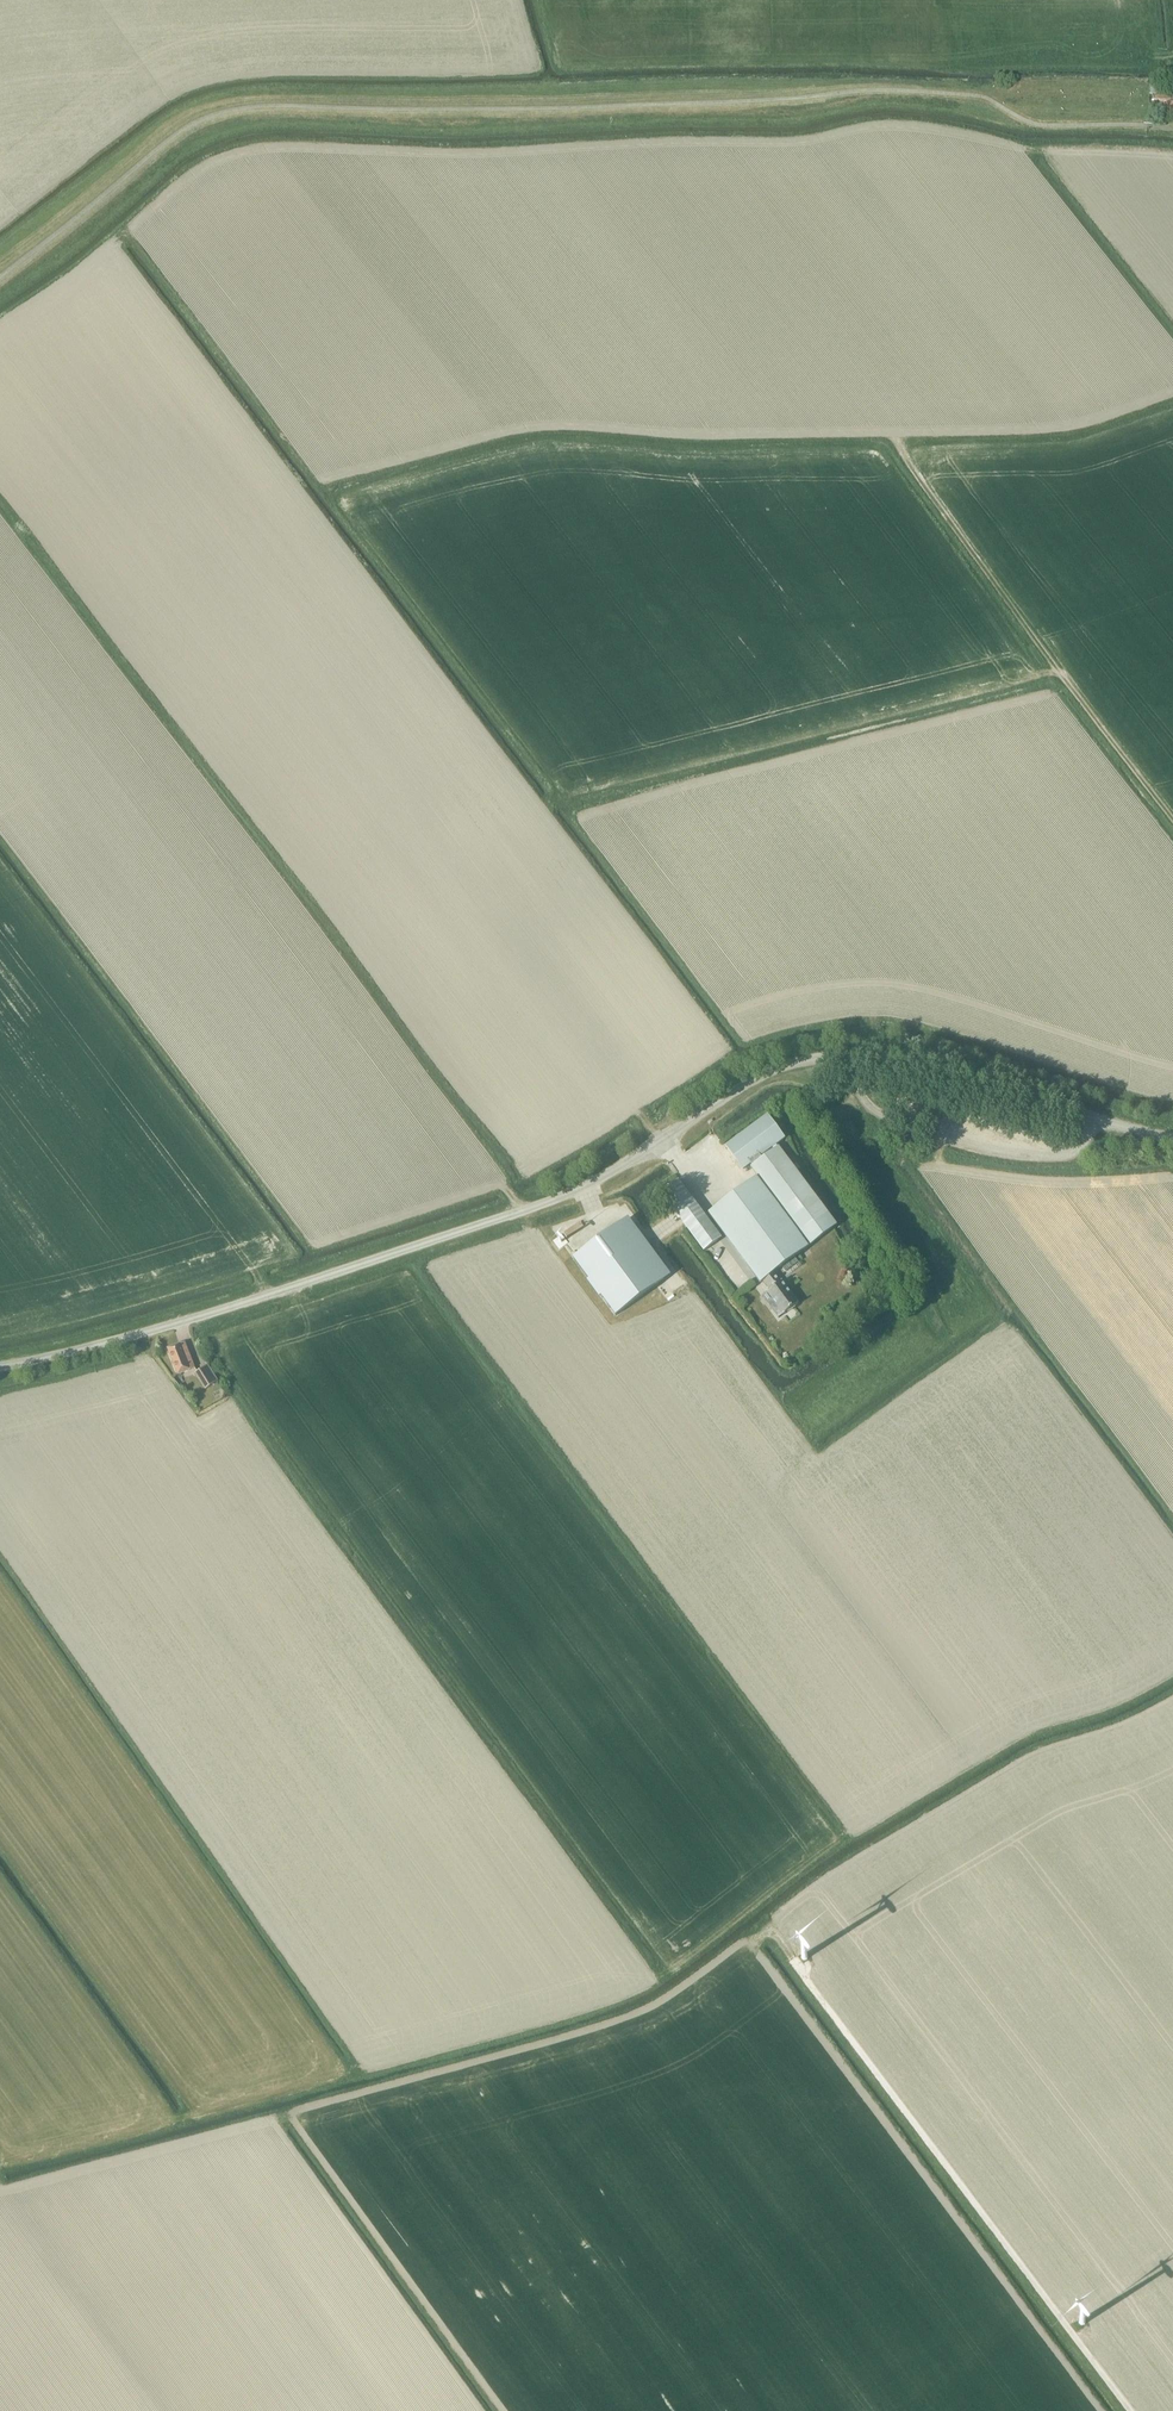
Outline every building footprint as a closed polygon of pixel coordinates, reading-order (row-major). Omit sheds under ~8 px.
[(1150,84),(1150,94),(1155,94),(1155,96),(1153,96),(1152,108),(1172,109),(1172,98),(1164,97),(1166,85),(1150,84)] [(779,1147),(763,1159),(760,1156),(785,1138),(768,1115),(726,1147),(743,1169),(751,1164),(753,1166),(751,1168),(758,1177),(752,1182),(804,1251),(808,1247),(808,1246),(809,1247),(837,1226),(779,1147)] [(723,1240),(681,1180),(663,1193),(704,1253),(723,1240)] [(782,1281),(781,1281),(775,1273),(804,1251),(752,1182),(710,1213),(762,1282),(763,1281),(770,1290),(767,1292),(776,1305),(771,1308),(779,1318),(798,1303),(782,1281)] [(616,1316),(664,1280),(621,1223),(573,1258),(616,1316)] [(168,1349),(176,1370),(178,1375),(195,1368),(185,1342),(168,1349)] [(219,1381),(208,1364),(194,1373),(205,1390),(219,1381)]
